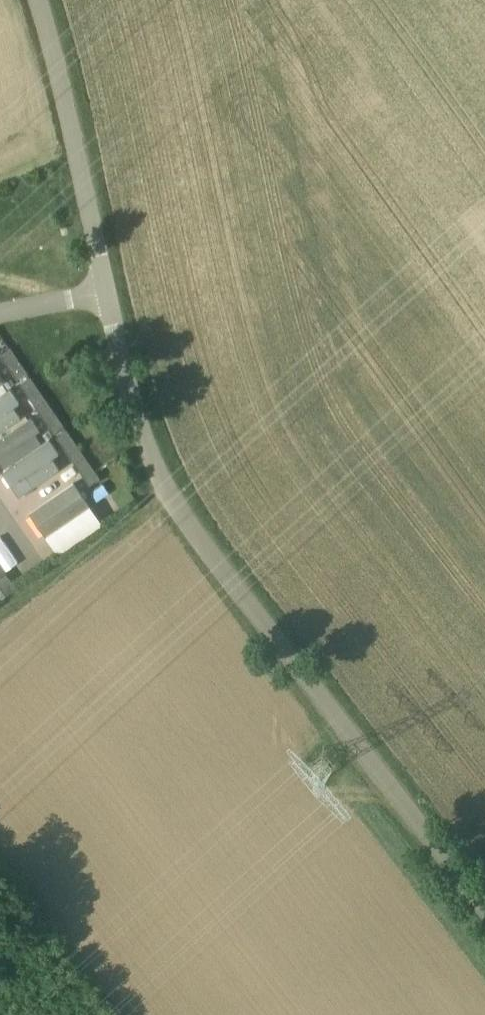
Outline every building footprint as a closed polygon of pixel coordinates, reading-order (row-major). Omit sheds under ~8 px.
[(27,372),(11,349),(2,355),(18,378),(27,372)] [(39,409),(48,403),(31,378),(22,384),(32,399),(39,408),(39,409)] [(16,413),(10,405),(16,401),(5,385),(0,388),(0,424),(16,413)] [(54,431),(63,425),(55,413),(48,403),(39,409),(54,431)] [(36,419),(0,441),(0,460),(45,433),(36,419)] [(75,461),(84,455),(67,431),(58,437),(68,452),(75,461)] [(0,467),(0,469),(16,493),(56,466),(50,456),(56,452),(45,436),(0,467)] [(90,484),(99,478),(94,470),(84,455),(75,461),(78,467),(90,484)] [(69,477),(27,507),(42,528),(85,498),(69,477)] [(103,483),(90,492),(96,502),(109,494),(103,483)] [(0,564),(0,598),(16,587),(0,564)]
